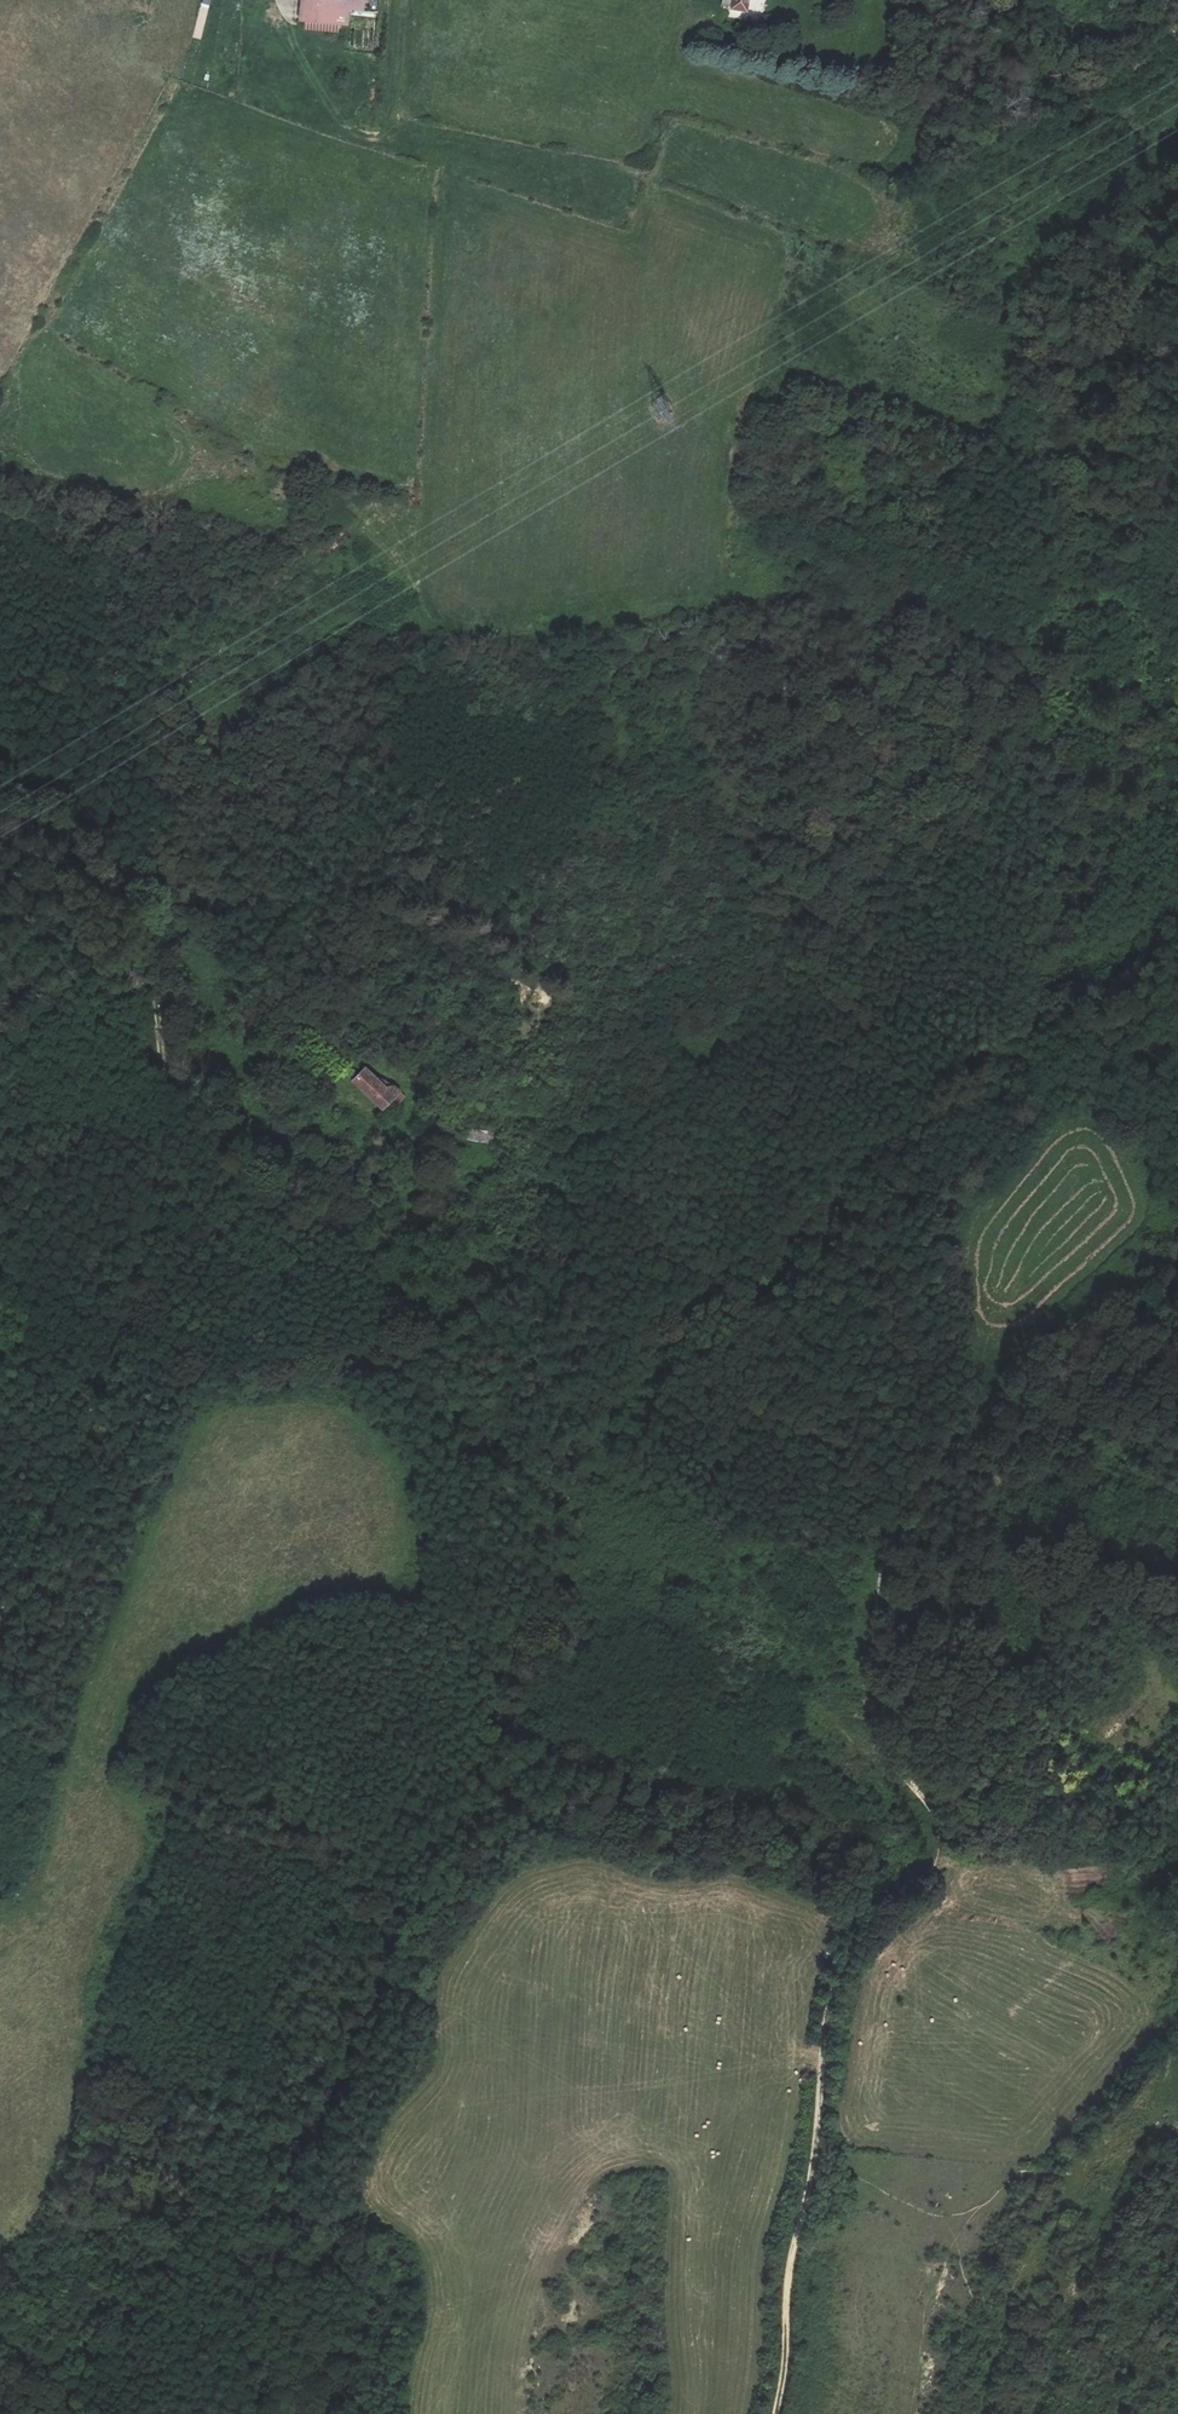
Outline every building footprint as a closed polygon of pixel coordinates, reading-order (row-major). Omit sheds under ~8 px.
[(299,21),(306,22),(305,29),(338,32),(338,24),(347,25),(348,9),(362,10),(363,0),(301,0),(299,21)] [(730,9),(749,12),(751,0),(732,0),(730,9)] [(355,1085),(384,1112),(402,1092),(392,1083),(387,1087),(366,1070),(355,1085)]
